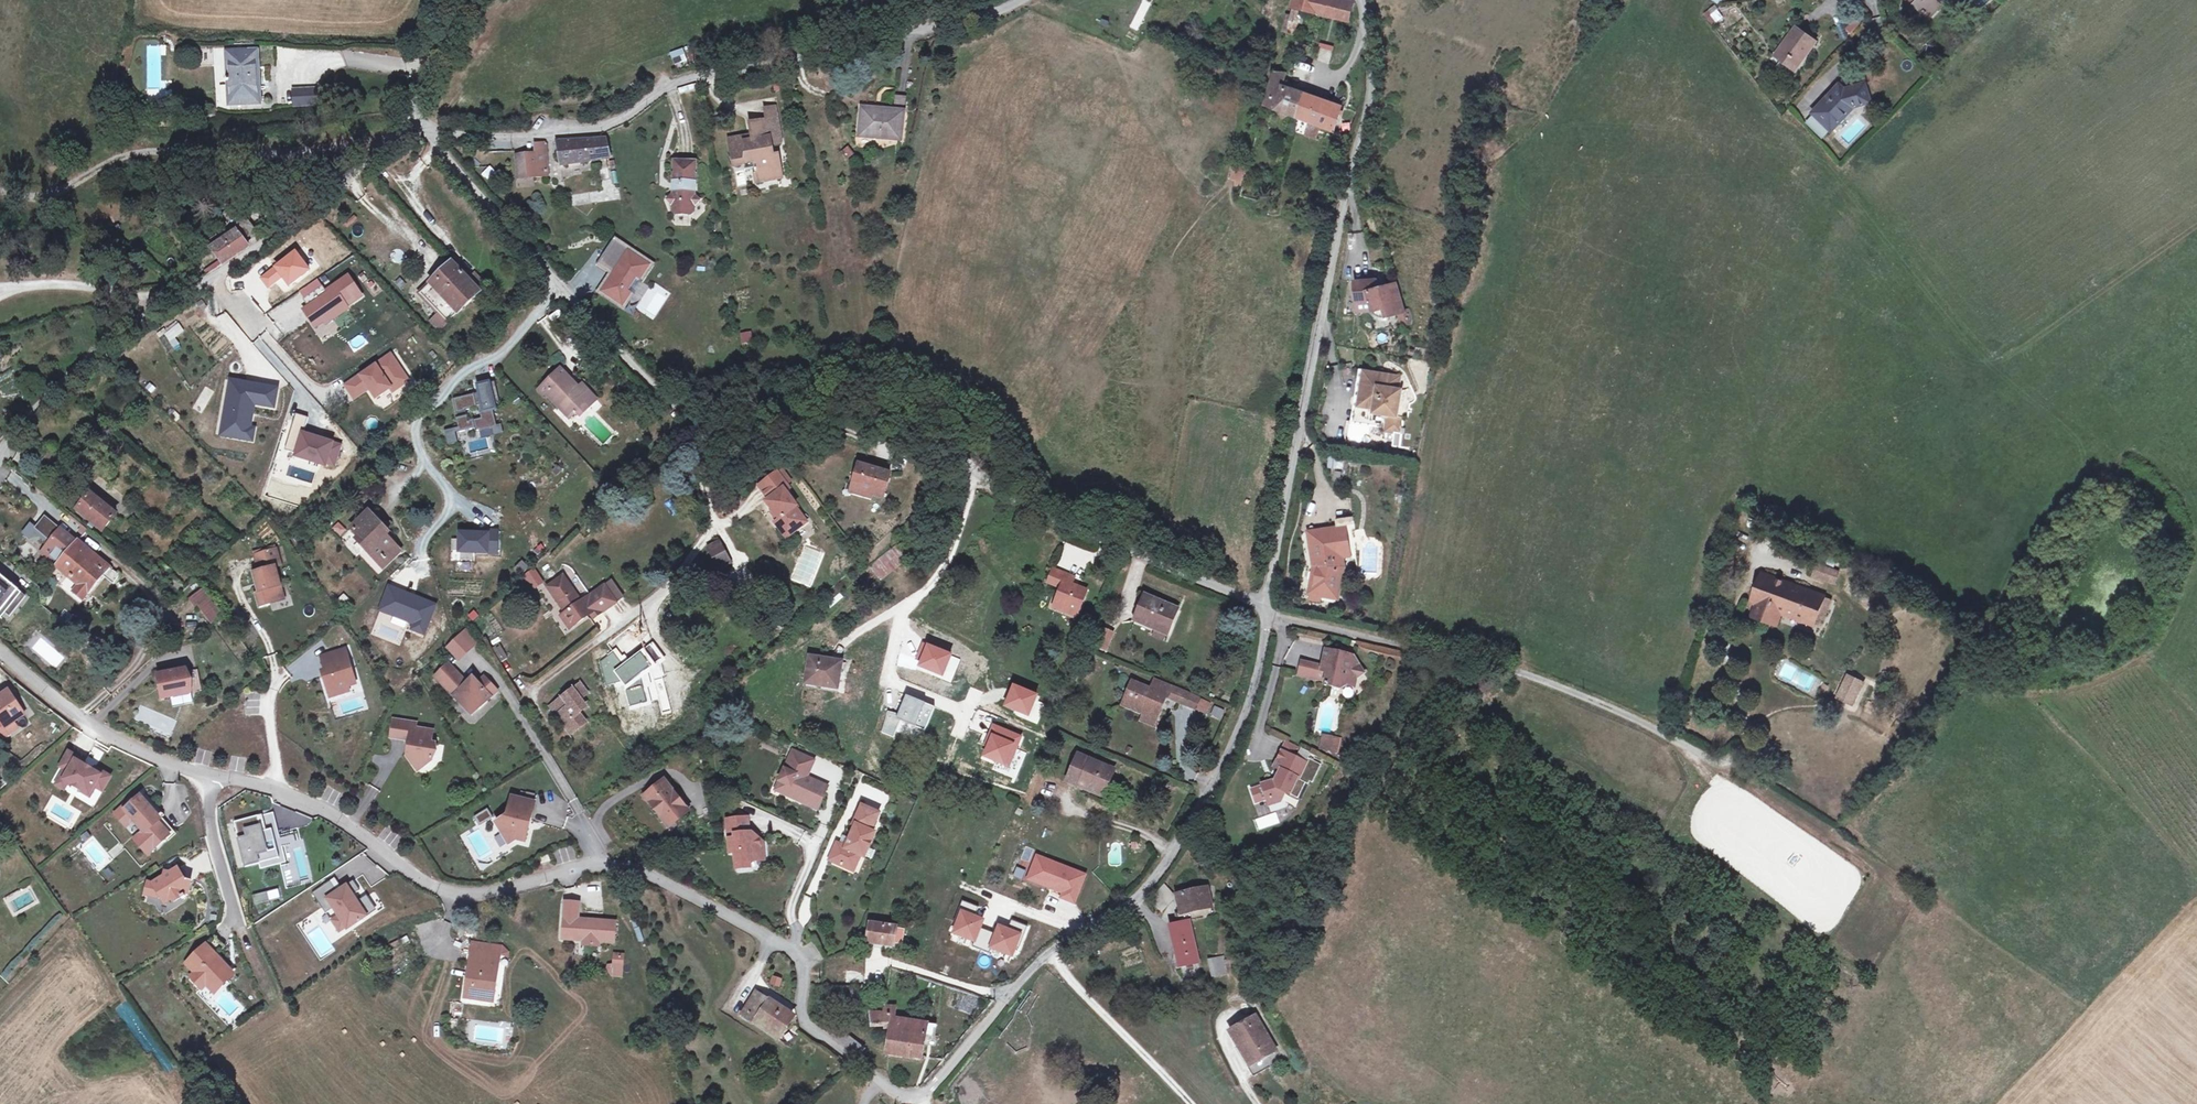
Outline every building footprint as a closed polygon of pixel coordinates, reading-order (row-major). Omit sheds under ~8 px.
[(1291,21),(1299,23),(1302,24),(1306,12),(1318,14),(1321,0),(1296,0),(1292,15),(1291,21)] [(1342,0),(1321,0),(1318,14),(1349,22),(1354,3),(1342,0)] [(1890,6),(1895,11),(1896,16),(1901,21),(1913,8),(1912,7),(1915,5),(1929,18),(1941,5),(1935,0),(1896,0),(1890,6)] [(1711,25),(1723,18),(1716,5),(1703,13),(1711,25)] [(1291,21),(1292,15),(1286,14),(1282,31),(1296,35),(1299,23),(1291,21)] [(1853,20),(1844,28),(1850,34),(1859,26),(1853,20)] [(1796,28),(1775,56),(1795,71),(1815,42),(1796,28)] [(1308,46),(1297,42),(1295,48),(1304,51),(1305,48),(1307,49),(1308,46)] [(146,46),(147,96),(167,96),(166,81),(162,81),(161,55),(166,55),(166,45),(146,46)] [(683,48),(669,53),(674,66),(687,62),(683,48)] [(257,52),(227,53),(229,103),(258,102),(257,52)] [(1274,73),(1272,82),(1283,86),(1287,74),(1274,73)] [(1845,84),(1840,80),(1802,120),(1825,141),(1872,91),(1854,74),(1845,84)] [(1283,86),(1272,82),(1265,105),(1311,122),(1319,125),(1335,130),(1342,107),(1283,86)] [(316,91),(309,91),(293,92),(294,106),(309,105),(309,98),(316,98),(316,91)] [(895,99),(894,111),(904,112),(905,100),(895,99)] [(775,108),(767,109),(769,120),(778,119),(775,108)] [(864,108),(861,136),(901,140),(904,112),(894,111),(864,108)] [(1862,115),(1840,137),(1849,146),(1871,124),(1862,115)] [(748,136),(729,139),(734,167),(746,165),(745,171),(754,169),(757,182),(782,178),(781,170),(777,166),(774,161),(772,160),(771,160),(773,156),(771,145),(780,143),(781,140),(778,119),(769,120),(750,124),(753,136),(754,141),(748,142),(748,136)] [(1319,125),(1311,122),(1306,135),(1314,138),(1319,125)] [(605,140),(558,142),(559,166),(609,159),(605,140)] [(519,178),(547,176),(545,143),(534,144),(536,155),(517,156),(519,178)] [(846,161),(854,155),(847,146),(839,153),(846,161)] [(673,196),(668,200),(673,205),(672,210),(676,215),(691,215),(694,211),(695,206),(699,201),(695,197),(695,190),(694,190),(694,184),(695,184),(696,175),(693,172),(696,170),(696,161),(692,161),(692,164),(678,164),(678,161),(674,161),(674,170),(676,172),(674,174),(673,183),(678,183),(678,189),(673,189),(673,196)] [(1244,183),(1249,164),(1235,161),(1230,180),(1244,183)] [(491,168),(485,174),(494,183),(500,177),(491,168)] [(212,248),(211,249),(220,260),(223,264),(249,247),(245,241),(257,232),(247,218),(233,227),(237,231),(221,242),(212,248)] [(212,248),(221,242),(218,236),(209,242),(212,248)] [(598,262),(613,272),(600,291),(623,307),(633,293),(628,290),(636,278),(641,281),(652,264),(614,239),(598,262)] [(1383,263),(1384,248),(1369,247),(1371,262),(1383,263)] [(207,274),(223,264),(220,260),(204,270),(207,274)] [(453,264),(421,294),(440,314),(448,323),(487,287),(475,274),(469,281),(453,264)] [(308,307),(304,310),(311,320),(319,314),(324,322),(326,324),(349,309),(347,307),(362,297),(349,277),(333,287),(335,290),(328,294),(323,287),(304,300),(308,307)] [(1404,313),(1396,284),(1387,287),(1379,289),(1377,282),(1376,281),(1356,283),(1358,303),(1359,303),(1359,312),(1374,311),(1374,312),(1386,308),(1388,317),(1398,314),(1404,313)] [(1382,284),(1381,281),(1377,282),(1379,289),(1387,287),(1386,283),(1382,284)] [(1410,311),(1404,313),(1398,314),(1402,327),(1412,324),(1413,320),(1410,311)] [(225,312),(216,319),(226,331),(235,323),(225,312)] [(319,314),(311,320),(315,328),(324,322),(319,314)] [(440,314),(432,322),(440,331),(448,323),(440,314)] [(192,316),(178,326),(189,342),(203,332),(192,316)] [(751,334),(741,336),(742,346),(752,345),(751,334)] [(366,372),(346,386),(353,397),(368,387),(376,399),(391,389),(393,392),(406,383),(398,372),(401,371),(391,356),(376,366),(376,367),(367,373),(366,372)] [(561,369),(541,388),(547,394),(570,419),(577,412),(594,397),(586,388),(580,393),(577,389),(578,388),(561,369)] [(1375,410),(1374,413),(1373,424),(1389,427),(1391,416),(1398,417),(1402,390),(1398,389),(1379,386),(1381,374),(1361,371),(1356,398),(1360,398),(1360,399),(1359,407),(1375,410)] [(1398,389),(1400,377),(1381,374),(1379,386),(1398,389)] [(231,381),(223,424),(250,429),(252,417),(249,416),(251,404),(274,408),(278,390),(231,381)] [(479,409),(482,420),(470,423),(468,417),(457,420),(459,429),(460,432),(475,428),(476,431),(495,426),(497,426),(493,411),(496,410),(495,406),(499,405),(494,384),(477,388),(479,397),(474,399),(473,396),(452,402),(456,416),(468,413),(467,412),(479,409)] [(578,388),(577,389),(580,393),(586,388),(582,384),(578,388)] [(193,409),(202,414),(214,392),(205,387),(193,409)] [(594,397),(577,412),(581,416),(598,401),(594,397)] [(1373,424),(1374,413),(1375,410),(1359,407),(1360,399),(1360,398),(1356,398),(1353,421),(1373,424)] [(296,415),(285,451),(297,455),(296,458),(326,467),(327,464),(335,467),(341,447),(303,435),(309,419),(296,415)] [(223,424),(221,435),(253,441),(255,429),(250,429),(223,424)] [(455,430),(447,432),(450,444),(458,442),(456,433),(455,430)] [(1338,469),(1339,452),(1331,452),(1330,468),(1338,469)] [(858,466),(852,487),(872,493),(871,496),(883,499),(890,475),(877,472),(871,470),(873,465),(863,461),(861,467),(858,466)] [(777,474),(759,487),(769,500),(766,503),(779,519),(774,523),(782,533),(787,529),(792,534),(806,523),(795,508),(796,507),(786,494),(788,492),(790,491),(777,474)] [(852,487),(850,493),(870,499),(871,496),(872,493),(852,487)] [(91,494),(77,511),(91,522),(99,528),(103,532),(106,528),(107,527),(115,517),(117,515),(91,494)] [(371,514),(354,530),(368,546),(365,549),(378,563),(396,546),(381,530),(383,527),(371,514)] [(1358,550),(1353,516),(1336,519),(1337,528),(1309,532),(1315,571),(1311,592),(1312,592),(1321,594),(1325,595),(1325,592),(1337,594),(1343,563),(1341,553),(1358,550)] [(50,542),(41,553),(56,567),(47,577),(79,604),(87,593),(89,594),(105,576),(113,582),(114,582),(120,575),(102,560),(99,563),(77,544),(80,541),(79,540),(77,543),(61,530),(46,517),(35,529),(50,542)] [(115,517),(107,527),(113,532),(121,522),(115,517)] [(91,522),(87,526),(95,533),(99,528),(91,522)] [(787,529),(782,533),(786,538),(792,534),(787,529)] [(479,535),(460,534),(460,552),(498,554),(499,532),(488,532),(488,535),(479,535)] [(786,538),(786,539),(791,546),(797,542),(792,534),(786,538)] [(718,543),(710,548),(715,558),(724,554),(718,543)] [(897,545),(870,566),(879,578),(907,557),(897,545)] [(396,546),(378,563),(383,568),(401,552),(396,546)] [(280,601),(276,587),(280,586),(275,567),(281,565),(276,549),(255,555),(260,571),(252,573),(258,592),(255,593),(259,606),(280,601)] [(724,554),(715,558),(720,568),(729,563),(724,554)] [(523,562),(516,569),(522,575),(529,568),(523,562)] [(164,564),(158,570),(170,582),(173,578),(167,571),(169,570),(164,564)] [(1837,572),(1819,565),(1815,576),(1834,582),(1837,572)] [(534,571),(525,577),(533,589),(542,583),(534,571)] [(1052,572),(1048,583),(1055,586),(1060,575),(1052,572)] [(1818,610),(1823,597),(1824,596),(1793,585),(1792,589),(1787,587),(1789,583),(1763,574),(1753,602),(1757,604),(1753,615),(1777,624),(1781,613),(1813,624),(1814,622),(1821,624),(1825,613),(1818,610)] [(1061,588),(1055,603),(1067,608),(1065,612),(1077,616),(1086,591),(1072,586),(1074,581),(1060,575),(1055,586),(1061,588)] [(2,611),(19,591),(20,590),(12,584),(11,585),(0,576),(0,614),(2,611)] [(563,576),(547,588),(565,613),(574,626),(599,609),(602,613),(616,603),(605,586),(582,602),(563,576)] [(170,582),(169,583),(180,593),(181,593),(185,588),(174,578),(173,578),(170,582)] [(612,581),(605,586),(616,603),(623,598),(612,581)] [(333,598),(344,591),(339,583),(328,589),(333,598)] [(436,606),(390,587),(380,610),(414,624),(412,630),(424,634),(436,606)] [(203,590),(192,598),(211,624),(222,617),(222,616),(203,590)] [(19,591),(2,611),(10,616),(26,597),(19,591)] [(1319,601),(1321,594),(1312,592),(1311,599),(1319,601)] [(335,600),(343,609),(351,602),(344,593),(335,600)] [(1139,609),(1134,621),(1166,634),(1177,610),(1145,596),(1143,599),(1143,600),(1139,609)] [(1825,613),(1830,600),(1823,597),(1818,610),(1825,613)] [(1138,598),(1135,607),(1139,609),(1143,600),(1138,598)] [(1055,603),(1054,607),(1065,612),(1067,608),(1055,603)] [(353,612),(347,618),(358,632),(365,627),(353,612)] [(565,613),(561,616),(570,629),(574,626),(565,613)] [(779,624),(768,631),(772,636),(782,629),(779,624)] [(461,634),(473,646),(477,642),(465,630),(461,634)] [(1156,630),(1153,637),(1163,641),(1166,634),(1156,630)] [(1098,647),(1106,651),(1113,635),(1105,632),(1098,647)] [(461,634),(447,647),(459,659),(473,646),(461,634)] [(494,647),(499,662),(507,659),(502,644),(494,647)] [(353,675),(349,661),(346,651),(321,659),(324,668),(327,667),(328,670),(322,672),(330,697),(349,691),(347,686),(345,677),(353,675)] [(1325,651),(1320,672),(1326,673),(1324,682),(1324,685),(1340,688),(1346,685),(1353,686),(1355,679),(1363,673),(1354,657),(1348,661),(1343,660),(1344,655),(1325,651)] [(810,657),(806,683),(837,688),(841,663),(810,657)] [(436,677),(442,684),(456,671),(449,664),(436,677)] [(1320,672),(1321,667),(1308,664),(1305,678),(1324,682),(1326,673),(1320,672)] [(188,670),(159,675),(163,698),(192,693),(188,674),(188,670)] [(456,671),(442,684),(465,708),(470,705),(475,705),(479,709),(497,692),(484,678),(478,684),(473,679),(468,684),(456,671)] [(188,674),(192,693),(200,691),(196,673),(188,674)] [(356,684),(353,675),(345,677),(347,686),(356,684)] [(1851,692),(1857,680),(1848,676),(1838,697),(1853,704),(1857,695),(1851,692)] [(1857,695),(1863,683),(1857,680),(1851,692),(1857,695)] [(1133,683),(1123,705),(1145,714),(1156,719),(1165,697),(1181,704),(1186,692),(1172,686),(1171,688),(1154,681),(1150,690),(1133,683)] [(580,685),(551,707),(571,734),(580,727),(573,718),(576,715),(586,708),(580,699),(587,694),(580,685)] [(0,698),(0,719),(6,728),(15,722),(26,715),(19,705),(18,706),(15,702),(16,701),(9,691),(0,698)] [(1186,692),(1181,704),(1197,710),(1201,698),(1186,692)] [(470,705),(465,708),(472,715),(479,709),(475,705),(470,705)] [(1221,721),(1226,711),(1214,706),(1210,716),(1221,721)] [(1145,714),(1142,721),(1153,726),(1156,719),(1145,714)] [(576,715),(573,718),(580,727),(583,725),(576,715)] [(15,722),(6,728),(0,719),(0,741),(20,728),(15,722)] [(416,760),(422,768),(432,761),(435,744),(431,744),(433,732),(416,729),(417,724),(394,721),(391,738),(410,740),(407,757),(412,763),(416,760)] [(1325,737),(1323,749),(1335,751),(1338,739),(1325,737)] [(1273,782),(1262,786),(1266,799),(1267,802),(1274,800),(1280,802),(1285,793),(1300,801),(1309,782),(1312,783),(1320,765),(1308,759),(1305,764),(1295,759),(1300,749),(1287,742),(1274,768),(1281,771),(1275,783),(1273,782)] [(794,752),(780,781),(788,785),(784,794),(818,810),(828,787),(814,781),(813,784),(806,780),(807,778),(814,761),(794,752)] [(90,796),(95,787),(103,792),(111,777),(69,753),(61,767),(65,770),(69,772),(64,780),(68,783),(73,786),(81,790),(90,796)] [(1079,755),(1068,782),(1096,793),(1099,784),(1106,787),(1113,770),(1085,758),(1079,755)] [(412,763),(418,771),(422,768),(416,760),(412,763)] [(69,772),(65,770),(56,785),(64,790),(68,783),(64,780),(69,772)] [(668,816),(669,814),(675,822),(688,811),(664,781),(649,793),(654,800),(652,802),(652,803),(651,806),(658,815),(659,815),(668,816)] [(780,781),(776,790),(784,794),(788,785),(780,781)] [(1099,784),(1096,793),(1102,796),(1106,787),(1099,784)] [(81,790),(73,786),(71,789),(79,794),(81,790)] [(1262,787),(1252,791),(1256,803),(1266,799),(1262,787)] [(654,800),(649,793),(646,796),(652,803),(652,802),(654,800)] [(165,837),(168,835),(157,822),(162,817),(165,815),(147,795),(142,799),(140,797),(137,799),(136,798),(124,807),(126,809),(118,815),(127,826),(135,819),(146,832),(143,835),(154,847),(165,837)] [(507,816),(496,823),(508,844),(516,840),(525,842),(528,828),(526,828),(528,822),(530,822),(535,804),(512,797),(507,816)] [(837,844),(830,860),(853,871),(861,855),(858,853),(861,845),(868,848),(875,833),(871,832),(879,814),(862,806),(854,825),(856,826),(850,840),(853,842),(849,850),(846,848),(837,844)] [(488,809),(484,812),(489,821),(493,818),(488,809)] [(475,817),(480,826),(489,821),(484,812),(475,817)] [(274,813),(258,817),(262,832),(272,829),(277,828),(274,813)] [(668,816),(659,815),(669,827),(675,822),(669,814),(668,816)] [(168,835),(171,839),(177,834),(162,817),(157,822),(168,835)] [(259,863),(257,855),(267,853),(265,843),(275,840),(272,829),(262,832),(258,817),(234,822),(243,859),(245,867),(259,863)] [(748,818),(727,820),(730,853),(735,853),(736,868),(750,867),(750,861),(757,860),(757,850),(763,843),(755,836),(752,841),(749,838),(749,834),(748,818)] [(140,838),(137,840),(148,853),(154,847),(143,835),(140,838)] [(279,859),(275,840),(265,843),(267,853),(257,855),(259,863),(279,859)] [(1760,865),(1769,849),(1758,843),(1753,852),(1745,848),(1732,870),(1766,888),(1774,873),(1760,865)] [(861,845),(858,853),(861,855),(864,857),(865,855),(872,859),(875,852),(868,848),(861,845)] [(1037,879),(1036,883),(1063,894),(1062,898),(1074,903),(1085,876),(1038,857),(1030,876),(1037,879)] [(108,866),(100,872),(107,883),(116,878),(108,866)] [(178,869),(186,882),(190,883),(181,867),(178,869)] [(186,882),(178,869),(170,873),(165,872),(164,877),(153,883),(148,882),(145,894),(156,897),(160,895),(165,904),(172,899),(173,902),(182,897),(183,898),(186,896),(185,895),(189,893),(191,883),(190,883),(186,882)] [(331,882),(328,883),(337,896),(339,894),(331,882)] [(356,906),(352,899),(351,899),(359,893),(352,883),(340,891),(341,893),(339,894),(337,896),(328,883),(310,896),(325,917),(333,911),(338,919),(347,932),(355,926),(356,928),(362,924),(361,922),(365,919),(370,916),(361,902),(356,906)] [(1163,886),(1150,900),(1161,912),(1173,898),(1163,886)] [(1179,924),(1171,926),(1181,967),(1199,963),(1189,922),(1197,920),(1195,909),(1209,906),(1205,889),(1179,895),(1179,893),(1176,893),(1176,896),(1179,895),(1183,912),(1177,913),(1179,924)] [(268,894),(254,897),(256,905),(269,902),(268,894)] [(361,902),(370,916),(374,914),(364,900),(361,902)] [(562,939),(576,940),(576,933),(584,934),(583,941),(583,945),(598,947),(599,942),(614,943),(615,924),(577,920),(579,904),(565,903),(562,939)] [(339,936),(347,932),(338,919),(331,924),(339,936)] [(442,924),(428,924),(428,939),(442,939),(442,924)] [(870,924),(867,942),(894,946),(897,928),(870,924)] [(905,929),(897,928),(894,944),(902,945),(905,929)] [(201,953),(189,965),(196,973),(207,984),(213,991),(232,973),(220,960),(221,959),(216,954),(225,946),(215,935),(199,951),(201,953)] [(473,954),(497,958),(507,952),(502,947),(471,943),(469,955),(473,955),(473,954)] [(469,984),(467,995),(488,998),(491,978),(494,978),(497,958),(473,954),(473,955),(470,976),(471,976),(470,984),(469,984)] [(616,956),(615,967),(623,967),(624,956),(616,956)] [(1223,957),(1210,960),(1214,976),(1227,973),(1223,957)] [(207,984),(196,973),(192,977),(202,988),(207,984)] [(773,978),(771,984),(778,986),(780,980),(773,978)] [(864,988),(862,1005),(870,1006),(872,989),(864,988)] [(852,990),(850,1004),(859,1006),(861,991),(852,990)] [(755,993),(741,1015),(753,1023),(754,1022),(778,1039),(792,1018),(767,1001),(755,993)] [(883,1013),(869,1012),(871,1025),(893,1024),(889,1052),(923,1057),(926,1035),(933,1036),(934,1025),(895,1019),(896,1008),(884,1007),(883,1013)] [(1255,1018),(1231,1032),(1250,1064),(1250,1065),(1263,1058),(1269,1067),(1280,1061),(1267,1037),(1264,1039),(1261,1033),(1263,1032),(1255,1018)] [(832,1025),(826,1032),(858,1057),(864,1050),(832,1025)] [(1250,1064),(1248,1066),(1254,1077),(1269,1067),(1263,1058),(1250,1065),(1250,1064)]
